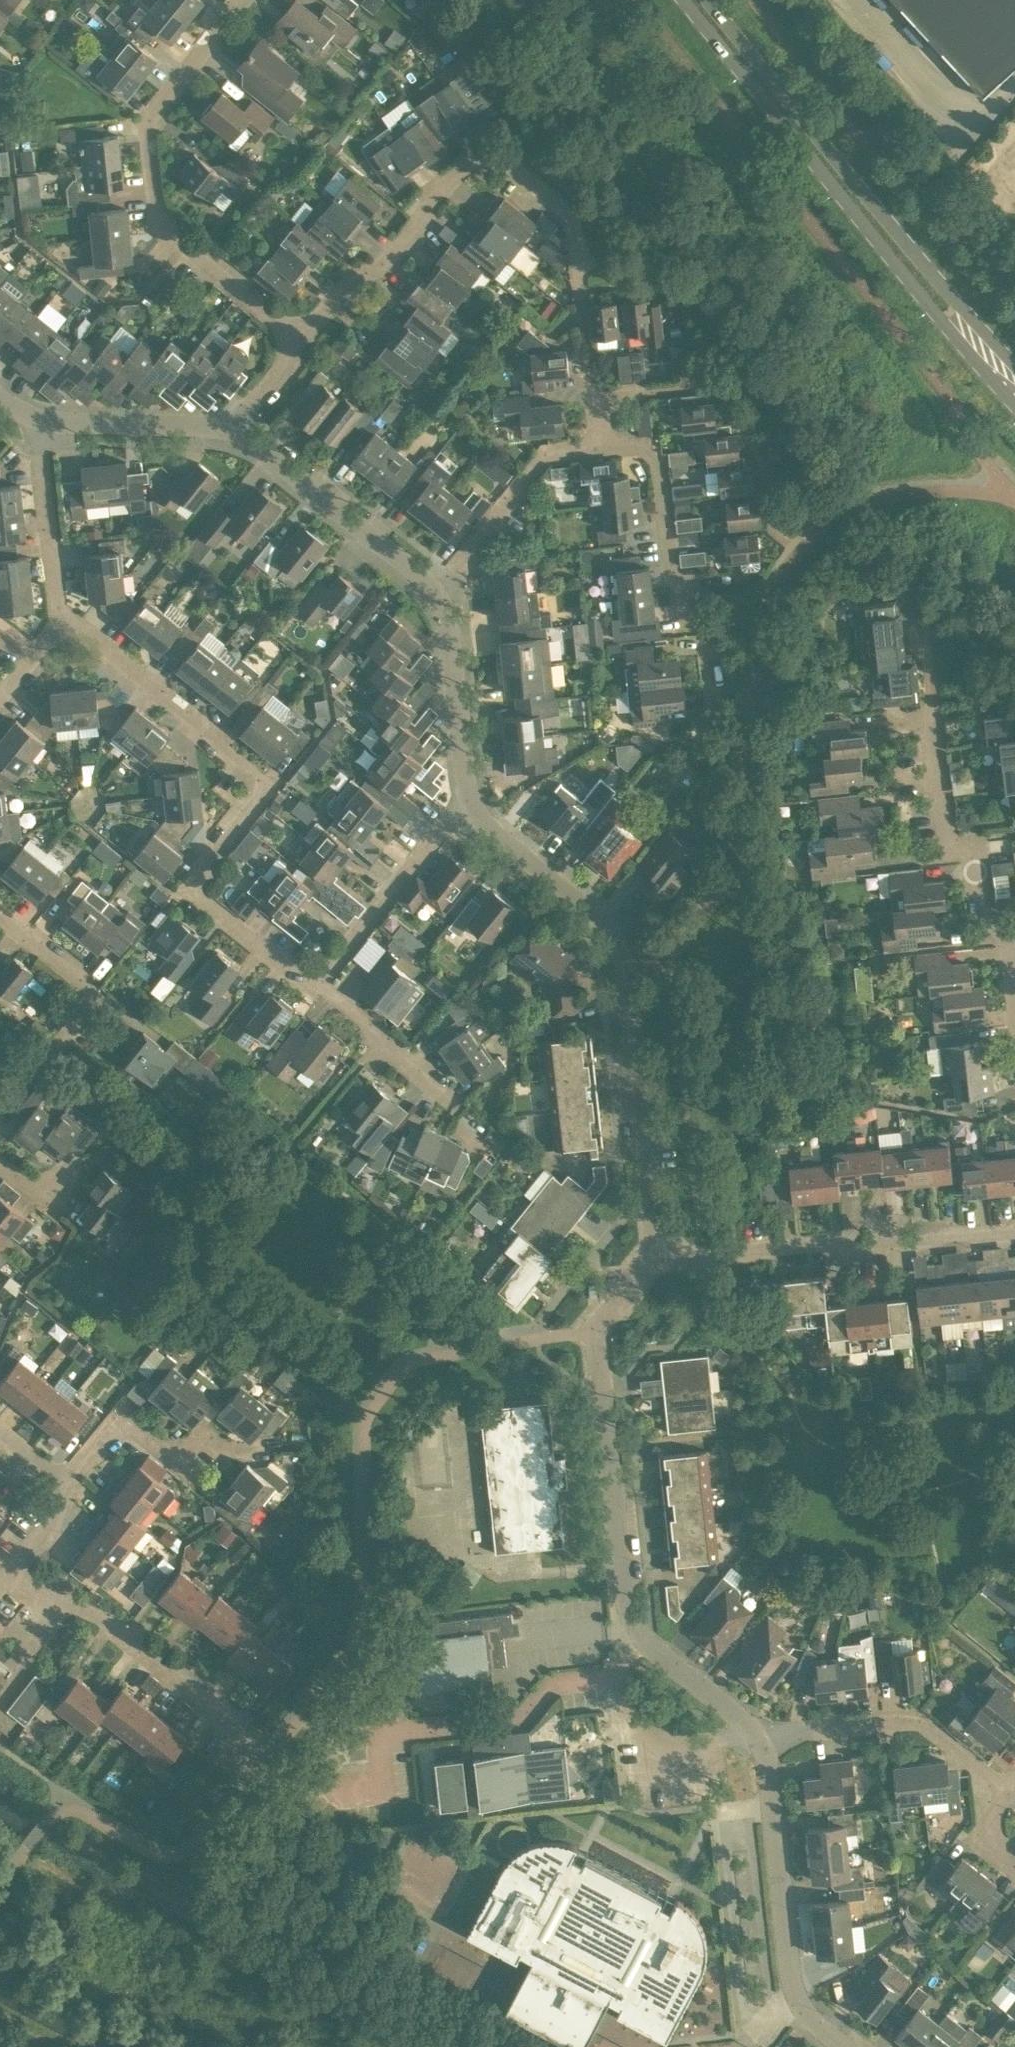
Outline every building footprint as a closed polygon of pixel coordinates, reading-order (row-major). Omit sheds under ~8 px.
[(7,14),(18,0),(0,0),(0,8),(7,14)] [(87,12),(96,1),(95,0),(78,0),(76,3),(87,12)] [(142,33),(144,35),(152,25),(171,41),(187,21),(161,0),(158,0),(150,9),(139,0),(124,19),(142,33)] [(187,21),(204,1),(203,0),(161,0),(187,21)] [(355,29),(320,0),(297,0),(277,24),(313,53),(328,34),(342,45),(355,29)] [(352,0),(341,0),(335,7),(347,17),(358,4),(352,0)] [(983,97),(1014,68),(1014,0),(893,0),(983,97)] [(135,41),(142,33),(124,19),(122,18),(115,27),(128,37),(114,55),(142,78),(157,59),(135,41)] [(72,28),(63,20),(55,29),(61,34),(67,34),(72,28)] [(285,117),(300,98),(284,85),(297,69),(265,44),(270,37),(267,35),(242,68),(245,70),(244,85),(285,117)] [(377,43),(371,51),(380,58),(387,51),(377,43)] [(127,97),(142,78),(114,55),(101,45),(95,52),(92,50),(77,69),(99,87),(105,79),(127,97)] [(474,112),(493,98),(469,66),(462,56),(437,74),(445,85),(443,87),(464,117),(473,111),(474,112)] [(407,96),(414,106),(415,108),(422,117),(438,138),(456,125),(455,123),(464,117),(443,87),(441,88),(432,77),(407,96)] [(253,101),(244,111),(222,93),(204,116),(232,139),(243,125),(255,135),(252,138),(255,140),(273,118),(253,101)] [(427,162),(446,149),(438,138),(422,117),(415,108),(413,108),(410,109),(408,110),(404,112),(402,114),(401,115),(399,117),(398,119),(397,120),(398,122),(388,129),(395,139),(396,138),(418,167),(426,161),(427,162)] [(284,134),(290,126),(281,119),(275,127),(284,134)] [(80,139),(82,165),(121,161),(118,135),(97,137),(96,125),(60,129),(61,141),(80,139)] [(418,167),(396,138),(395,139),(388,144),(382,136),(377,136),(364,145),(363,150),(391,189),(410,175),(409,174),(418,167)] [(323,147),(334,155),(342,144),(331,137),(323,147)] [(30,147),(17,149),(20,168),(33,166),(30,147)] [(7,151),(0,151),(0,162),(0,163),(8,162),(7,151)] [(228,161),(226,163),(209,165),(194,153),(178,173),(212,201),(221,190),(233,200),(250,179),(228,161)] [(124,187),(121,161),(82,165),(74,166),(74,167),(75,167),(77,179),(73,179),(67,187),(67,192),(66,192),(68,204),(72,204),(97,201),(104,201),(102,189),(124,187)] [(8,162),(0,163),(1,175),(9,174),(8,162)] [(19,206),(39,203),(36,173),(16,175),(19,206)] [(349,178),(335,196),(336,197),(329,206),(357,228),(364,220),(365,221),(380,203),(349,178)] [(3,194),(4,205),(13,205),(11,193),(3,194)] [(491,207),(486,213),(521,241),(535,223),(504,198),(494,210),(491,207)] [(90,212),(92,237),(128,234),(126,209),(98,211),(97,201),(72,204),(73,214),(90,212)] [(352,238),(351,237),(357,228),(329,206),(323,201),(316,209),(315,208),(301,225),(307,230),(306,231),(326,248),(337,256),(352,238)] [(13,205),(4,205),(6,217),(14,216),(13,205)] [(548,217),(542,212),(535,220),(541,225),(548,217)] [(522,242),(521,241),(486,213),(481,219),(486,223),(477,235),(506,259),(508,260),(522,242)] [(311,265),(312,266),(326,248),(306,231),(307,230),(301,225),(296,222),(281,240),(283,241),(276,250),(305,273),(311,265)] [(492,277),(506,259),(477,235),(476,233),(466,245),(462,242),(457,248),(481,269),(492,277)] [(131,260),(128,234),(92,237),(95,263),(78,265),(79,277),(104,274),(103,263),(131,260)] [(566,254),(547,238),(537,251),(555,267),(566,254)] [(432,258),(467,286),(481,269),(457,248),(451,243),(441,255),(437,252),(432,258)] [(298,281),(305,273),(276,250),(270,258),(268,257),(254,275),(285,300),(300,282),(298,281)] [(469,287),(467,286),(432,258),(427,264),(432,268),(423,279),(453,304),(455,305),(469,287)] [(9,273),(0,265),(0,284),(9,273)] [(59,287),(66,278),(57,271),(53,276),(54,282),(59,287)] [(111,285),(102,278),(93,290),(102,297),(111,285)] [(414,302),(439,321),(453,304),(423,279),(422,279),(413,290),(409,287),(403,294),(414,302)] [(63,293),(76,304),(86,292),(72,281),(63,293)] [(18,299),(0,285),(0,322),(18,299)] [(37,314),(18,299),(0,322),(0,344),(6,336),(15,343),(37,314)] [(648,304),(647,299),(623,302),(628,345),(627,333),(650,330),(651,342),(662,341),(658,303),(648,304)] [(404,323),(405,324),(435,347),(450,330),(439,321),(414,302),(409,308),(413,311),(404,323)] [(616,334),(618,346),(628,345),(623,302),(623,307),(615,308),(614,303),(589,306),(593,336),(616,334)] [(509,320),(516,312),(505,303),(499,311),(509,320)] [(124,322),(137,305),(121,307),(114,315),(124,322)] [(22,372),(56,329),(37,314),(15,343),(23,350),(12,364),(22,372)] [(391,331),(386,337),(421,366),(422,367),(436,349),(435,347),(405,324),(396,335),(391,331)] [(44,366),(52,372),(74,344),(56,329),(22,372),(33,380),(44,366)] [(522,392),(504,395),(504,396),(527,393),(547,390),(554,389),(553,376),(568,374),(566,349),(550,351),(549,346),(528,329),(517,343),(530,353),(533,378),(521,379),(522,392)] [(202,342),(219,356),(197,385),(189,394),(200,402),(218,379),(227,386),(250,357),(230,342),(224,350),(207,336),(202,342)] [(100,353),(99,352),(80,337),(74,344),(52,372),(46,380),(57,388),(68,374),(77,381),(100,353)] [(406,384),(421,366),(386,337),(381,344),(384,347),(375,359),(406,384)] [(98,375),(106,382),(129,353),(110,338),(99,352),(100,353),(77,381),(69,391),(79,398),(98,375)] [(128,376),(137,383),(159,355),(140,339),(129,353),(106,382),(117,390),(128,376)] [(350,361),(358,351),(343,339),(335,349),(350,361)] [(170,340),(159,355),(137,383),(147,391),(158,377),(167,384),(189,355),(170,340)] [(197,385),(219,356),(202,342),(200,341),(189,355),(167,384),(177,392),(188,378),(197,385)] [(321,363),(327,368),(338,354),(332,349),(321,363)] [(629,352),(629,354),(632,382),(645,380),(642,350),(629,352)] [(620,383),(632,382),(629,354),(617,356),(620,383)] [(342,396),(340,399),(324,386),(329,378),(319,370),(304,390),(313,397),(298,416),(316,431),(343,396),(342,396)] [(433,389),(429,394),(434,398),(438,393),(433,389)] [(705,392),(667,397),(668,406),(681,405),(684,429),(715,426),(712,402),(706,402),(705,392)] [(560,403),(529,407),(527,393),(504,396),(506,419),(522,418),(524,434),(563,429),(560,403)] [(320,428),(337,443),(353,423),(363,430),(372,418),(378,411),(370,404),(363,412),(343,396),(316,431),(317,432),(320,428)] [(649,409),(636,410),(639,435),(652,434),(649,409)] [(391,417),(382,410),(378,416),(387,423),(391,417)] [(364,444),(352,460),(372,476),(395,448),(374,432),(380,425),(372,418),(363,430),(356,438),(358,439),(364,444)] [(705,438),(708,461),(739,457),(736,433),(731,434),(730,424),(715,426),(692,429),(693,439),(705,438)] [(420,457),(415,464),(395,448),(372,476),(393,492),(405,477),(413,483),(432,460),(436,454),(430,448),(422,458),(420,457)] [(441,485),(451,473),(439,464),(447,455),(440,450),(436,454),(432,460),(413,483),(422,490),(410,506),(429,521),(451,493),(441,485)] [(694,462),(693,450),(668,452),(669,464),(694,462)] [(478,464),(491,474),(500,462),(488,452),(478,464)] [(719,470),(721,493),(752,490),(750,465),(744,466),(743,456),(739,457),(708,461),(706,460),(707,471),(719,470)] [(107,503),(103,459),(96,460),(96,464),(82,466),(84,487),(70,488),(73,518),(109,514),(107,503)] [(110,459),(103,459),(107,503),(129,500),(131,511),(145,510),(142,481),(128,482),(126,461),(111,463),(110,459)] [(628,474),(617,476),(615,460),(580,464),(581,481),(590,480),(593,505),(603,504),(603,503),(640,498),(639,484),(629,485),(628,474)] [(198,462),(183,481),(173,474),(156,494),(175,509),(183,498),(195,508),(219,478),(198,462)] [(566,466),(550,468),(551,479),(567,477),(566,466)] [(22,510),(20,485),(1,487),(0,478),(0,513),(22,510)] [(706,495),(705,482),(672,486),(673,498),(698,496),(706,495)] [(256,487),(231,517),(220,508),(200,533),(214,544),(229,525),(251,543),(281,507),(256,487)] [(473,487),(462,501),(451,493),(429,521),(447,536),(463,516),(475,525),(492,502),(473,487)] [(727,503),(729,525),(750,524),(760,523),(757,498),(752,499),(752,490),(721,493),(713,493),(715,504),(727,503)] [(626,527),(643,525),(640,498),(603,503),(603,504),(605,529),(598,530),(599,541),(627,539),(626,527)] [(689,498),(675,500),(676,511),(690,510),(689,498)] [(22,510),(0,513),(0,538),(25,536),(22,510)] [(702,528),(700,517),(676,519),(677,531),(702,528)] [(751,533),(750,524),(729,525),(712,527),(713,538),(725,537),(728,560),(740,559),(741,568),(744,571),(756,569),(758,566),(757,557),(759,557),(756,532),(751,533)] [(278,575),(293,587),(301,576),(302,577),(327,545),(302,525),(282,550),(269,540),(253,559),(276,577),(278,575)] [(85,555),(87,577),(123,573),(121,552),(126,551),(124,538),(99,541),(100,553),(85,555)] [(30,582),(27,556),(1,559),(0,549),(0,585),(30,582)] [(705,563),(704,550),(679,553),(680,565),(705,563)] [(179,552),(172,561),(181,569),(189,560),(179,552)] [(610,595),(619,594),(652,590),(649,566),(640,567),(639,554),(606,558),(610,595)] [(510,569),(493,571),(496,595),(527,592),(524,567),(534,566),(533,555),(509,557),(510,569)] [(253,564),(245,573),(252,579),(260,570),(253,564)] [(125,594),(123,573),(87,577),(90,599),(100,598),(101,607),(115,618),(131,598),(125,594)] [(326,589),(317,582),(304,598),(295,611),(312,624),(329,603),(343,615),(362,592),(339,574),(326,589)] [(30,582),(0,585),(0,611),(33,608),(30,582)] [(516,629),(520,628),(552,625),(550,613),(539,615),(537,590),(527,592),(496,595),(499,620),(515,618),(516,629)] [(655,615),(652,590),(619,594),(621,618),(613,619),(614,631),(639,629),(637,617),(655,615)] [(131,598),(115,618),(142,640),(164,611),(147,597),(140,606),(131,598)] [(855,645),(866,643),(898,640),(892,602),(861,606),(862,619),(859,619),(855,626),(856,630),(853,631),(855,645)] [(259,616),(252,610),(242,623),(249,628),(259,616)] [(168,642),(177,649),(193,629),(183,621),(181,624),(164,611),(142,640),(159,653),(168,642)] [(600,616),(587,617),(587,623),(588,634),(589,645),(603,644),(600,616)] [(186,656),(199,640),(201,637),(203,638),(214,624),(205,617),(194,630),(193,629),(177,649),(186,656)] [(380,632),(367,648),(374,654),(382,660),(382,659),(397,671),(398,671),(403,663),(410,655),(420,642),(409,634),(408,636),(403,632),(404,630),(390,619),(380,632)] [(588,634),(587,623),(574,624),(575,635),(588,634)] [(521,639),(501,641),(504,667),(550,662),(547,636),(559,636),(558,625),(552,626),(552,625),(520,628),(521,639)] [(194,682),(217,654),(199,640),(186,656),(177,668),(194,682)] [(871,657),(872,667),(912,662),(911,652),(899,653),(898,640),(866,643),(868,658),(871,657)] [(624,667),(627,688),(681,682),(678,657),(653,660),(652,646),(626,649),(628,666),(624,667)] [(343,677),(354,663),(340,652),(329,666),(333,669),(343,677)] [(217,654),(194,682),(212,696),(234,668),(217,654)] [(368,661),(362,668),(374,678),(385,687),(385,686),(396,695),(400,698),(401,698),(412,683),(403,675),(398,671),(397,671),(382,659),(382,660),(374,654),(368,661)] [(241,659),(234,668),(212,696),(229,710),(238,698),(247,705),(263,685),(254,678),(259,673),(241,659)] [(506,693),(527,691),(528,701),(554,698),(550,662),(504,667),(506,693)] [(915,700),(911,663),(912,662),(872,667),(873,668),(874,691),(872,692),(874,705),(886,704),(915,700)] [(403,675),(412,683),(418,676),(409,668),(403,675)] [(332,690),(343,677),(333,669),(331,671),(329,673),(332,690)] [(268,681),(264,686),(263,685),(247,705),(257,713),(241,733),(258,746),(281,718),(264,705),(273,693),(276,688),(268,681)] [(683,707),(681,682),(627,688),(629,709),(633,712),(634,725),(660,723),(658,710),(683,707)] [(379,694),(373,702),(380,707),(388,713),(389,714),(403,725),(406,721),(410,716),(415,710),(406,702),(401,698),(400,698),(396,695),(385,686),(385,687),(379,694)] [(96,687),(73,689),(77,725),(99,723),(104,727),(120,707),(106,695),(96,696),(96,687)] [(43,702),(32,716),(51,732),(54,727),(77,725),(73,689),(51,691),(52,701),(43,702)] [(409,699),(406,702),(415,710),(416,709),(419,706),(421,703),(417,700),(412,695),(409,699)] [(861,695),(849,696),(851,709),(862,708),(861,695)] [(336,697),(334,700),(336,716),(342,715),(348,707),(336,697)] [(499,740),(542,735),(540,717),(559,714),(556,697),(554,698),(528,701),(516,702),(518,715),(501,717),(503,732),(498,732),(499,740)] [(980,704),(982,716),(980,716),(981,727),(979,727),(980,741),(992,740),(1011,737),(1008,713),(1007,702),(980,704)] [(120,707),(104,727),(131,748),(153,720),(136,706),(129,714),(120,707)] [(294,756),(310,736),(300,728),(304,722),(288,709),(281,718),(258,746),(276,760),(285,749),(294,756)] [(389,714),(377,729),(381,733),(384,735),(391,740),(397,745),(406,752),(412,744),(418,737),(409,729),(403,725),(389,714)] [(2,737),(30,759),(51,732),(32,716),(24,726),(16,719),(2,737)] [(812,735),(829,733),(831,755),(859,754),(867,753),(864,728),(840,730),(838,718),(811,721),(812,735)] [(153,720),(131,748),(157,769),(173,749),(164,741),(170,733),(153,720)] [(412,726),(409,729),(418,737),(424,730),(420,726),(414,722),(412,726)] [(381,733),(370,747),(374,751),(379,755),(390,763),(400,771),(409,779),(410,778),(415,782),(422,787),(425,790),(430,783),(426,780),(421,776),(421,777),(418,774),(415,772),(418,768),(421,763),(414,757),(406,752),(397,745),(391,740),(384,735),(381,733)] [(638,733),(633,734),(629,738),(647,752),(653,746),(638,733)] [(325,735),(319,743),(329,751),(335,744),(325,735)] [(556,747),(544,749),(542,735),(499,740),(499,747),(505,747),(506,761),(522,760),(523,771),(551,768),(550,763),(558,762),(556,747)] [(9,785),(30,759),(2,737),(0,739),(0,778),(9,785)] [(1011,737),(992,740),(994,751),(991,751),(993,765),(1014,762),(1014,737),(1011,737)] [(163,773),(165,794),(201,790),(199,768),(188,769),(187,760),(173,749),(157,769),(163,773)] [(414,757),(421,763),(427,756),(419,750),(414,757)] [(309,754),(302,763),(312,771),(316,774),(323,766),(309,754)] [(862,776),(859,754),(831,755),(823,756),(826,779),(809,781),(811,794),(839,791),(838,779),(862,776)] [(367,770),(362,776),(411,816),(419,805),(400,790),(409,779),(400,771),(390,763),(379,755),(367,770)] [(961,759),(950,761),(951,769),(962,767),(961,759)] [(993,765),(995,779),(997,779),(998,790),(1005,789),(1014,788),(1014,762),(993,765)] [(610,772),(604,779),(613,786),(619,779),(610,772)] [(295,773),(289,780),(295,785),(301,778),(295,773)] [(351,778),(343,787),(338,793),(374,822),(384,810),(403,825),(411,816),(362,776),(362,777),(365,780),(361,785),(351,778)] [(600,777),(581,800),(560,782),(542,803),(540,802),(532,814),(543,823),(544,821),(551,827),(557,818),(569,828),(587,806),(596,813),(615,789),(600,777)] [(9,785),(0,778),(0,813),(7,812),(5,790),(9,785)] [(430,783),(425,790),(428,792),(432,796),(437,790),(440,786),(436,783),(433,780),(430,783)] [(1005,789),(1006,803),(1010,802),(1011,813),(1014,813),(1014,788),(1005,789)] [(203,813),(201,790),(165,794),(167,816),(163,821),(183,837),(194,824),(193,814),(203,813)] [(384,849),(365,833),(374,822),(338,793),(328,805),(328,808),(329,811),(335,816),(330,822),(376,859),(384,849)] [(613,794),(582,833),(592,841),(584,851),(592,857),(590,860),(608,875),(628,851),(631,854),(642,841),(621,824),(632,810),(613,794)] [(822,821),(838,820),(840,834),(869,833),(883,831),(880,804),(851,808),(849,794),(820,797),(822,821)] [(281,804),(274,799),(268,806),(275,812),(281,804)] [(20,831),(18,811),(7,812),(0,813),(0,856),(20,831)] [(175,848),(183,837),(163,821),(136,856),(164,878),(182,854),(175,848)] [(350,854),(368,869),(376,859),(330,822),(326,828),(317,822),(305,837),(313,844),(340,865),(350,854)] [(666,830),(650,851),(660,859),(639,885),(662,904),(688,872),(667,855),(679,840),(666,830)] [(19,887),(47,852),(29,838),(24,845),(17,840),(20,837),(20,831),(0,856),(0,859),(8,865),(1,873),(19,887)] [(869,833),(840,834),(809,838),(807,841),(808,851),(811,854),(814,879),(845,875),(843,861),(871,858),(869,833)] [(106,843),(101,839),(93,849),(98,853),(106,843)] [(252,848),(241,839),(232,850),(239,855),(244,859),(252,848)] [(331,877),(340,865),(313,844),(301,858),(319,873),(314,879),(308,874),(307,875),(335,897),(342,902),(350,892),(331,877)] [(234,861),(239,855),(232,850),(227,856),(234,861)] [(48,851),(47,852),(19,887),(36,901),(45,889),(55,896),(71,876),(60,868),(64,864),(48,851)] [(422,896),(437,907),(444,898),(451,903),(473,875),(449,856),(439,869),(438,868),(426,883),(417,876),(398,899),(412,909),(422,896)] [(1014,860),(991,863),(992,875),(1014,872),(1014,864),(1014,860)] [(286,867),(273,883),(300,904),(309,892),(327,907),(335,897),(307,875),(303,880),(286,867)] [(889,870),(891,890),(893,910),(931,906),(944,905),(942,880),(917,883),(915,868),(889,870)] [(137,869),(130,878),(141,886),(148,878),(137,869)] [(63,922),(81,936),(110,900),(83,879),(68,897),(77,905),(63,922)] [(290,915),(300,904),(273,883),(261,898),(277,911),(272,918),(301,941),(309,930),(290,915)] [(243,890),(230,906),(247,919),(259,902),(243,890)] [(448,926),(459,935),(469,923),(490,940),(515,909),(493,891),(482,905),(472,897),(448,926)] [(995,897),(996,909),(1014,907),(1014,895),(995,897)] [(126,913),(110,900),(81,936),(98,950),(106,940),(121,952),(145,922),(129,909),(126,913)] [(931,906),(893,910),(896,930),(883,932),(885,951),(911,948),(909,933),(916,932),(934,930),(931,906)] [(168,958),(161,967),(178,981),(195,960),(184,952),(198,935),(170,913),(148,942),(168,958)] [(577,987),(575,971),(565,962),(570,955),(536,928),(512,958),(545,984),(548,1012),(579,1008),(577,987)] [(351,955),(365,967),(383,946),(368,934),(351,955)] [(428,945),(417,936),(407,948),(418,957),(428,945)] [(393,938),(388,944),(410,961),(415,955),(393,938)] [(398,1022),(412,1004),(403,997),(415,982),(390,962),(395,955),(385,947),(370,965),(380,973),(363,994),(398,1022)] [(230,999),(221,992),(240,968),(218,951),(194,982),(204,989),(191,1006),(212,1023),(230,999)] [(916,956),(919,994),(943,991),(969,987),(966,962),(941,965),(940,953),(916,956)] [(1,987),(12,996),(33,970),(15,956),(1,973),(0,972),(0,988),(1,987)] [(446,1000),(454,990),(443,981),(435,991),(446,1000)] [(984,1012),(981,986),(969,987),(943,991),(945,1008),(934,1009),(936,1030),(961,1027),(959,1015),(984,1012)] [(872,1000),(870,990),(862,987),(855,988),(856,1002),(872,1000)] [(269,1047),(280,1032),(277,1030),(292,1011),(290,1009),(292,1007),(281,999),(280,1001),(271,994),(254,1016),(244,1008),(227,1029),(246,1045),(254,1035),(269,1047)] [(513,1022),(515,1018),(513,1014),(509,1011),(505,1013),(502,1017),(504,1022),(508,1024),(513,1022)] [(452,1063),(481,1042),(479,1039),(490,1031),(481,1017),(474,1022),(468,1012),(433,1034),(440,1045),(452,1063)] [(521,1022),(526,1037),(551,1030),(547,1015),(521,1022)] [(323,1081),(334,1067),(328,1063),(344,1044),(319,1023),(297,1050),(286,1042),(268,1064),(288,1080),(301,1064),(323,1081)] [(184,1070),(195,1056),(174,1039),(165,1050),(143,1032),(122,1059),(155,1086),(174,1063),(184,1070)] [(929,1073),(942,1072),(952,1071),(980,1067),(977,1041),(956,1044),(955,1032),(928,1035),(929,1047),(927,1048),(929,1073)] [(543,1040),(547,1076),(594,1071),(591,1035),(543,1040)] [(498,1055),(493,1059),(481,1042),(452,1063),(464,1080),(468,1077),(484,1080),(505,1065),(498,1055)] [(980,1067),(952,1071),(955,1096),(944,1097),(945,1109),(977,1114),(976,1098),(983,1098),(982,1093),(993,1092),(990,1065),(980,1067)] [(220,1101),(232,1087),(210,1069),(199,1084),(220,1101)] [(551,1112),(598,1107),(594,1071),(547,1076),(551,1112)] [(362,1099),(347,1117),(362,1130),(353,1141),(360,1146),(372,1156),(389,1134),(390,1133),(378,1124),(388,1112),(395,1103),(371,1082),(359,1097),(362,1099)] [(14,1133),(33,1148),(63,1112),(62,1111),(56,1118),(38,1104),(47,1092),(38,1084),(18,1109),(27,1117),(14,1133)] [(602,1144),(598,1107),(551,1112),(555,1149),(585,1145),(586,1155),(598,1154),(597,1144),(602,1144)] [(81,1127),(63,1112),(33,1148),(40,1141),(59,1157),(72,1141),(83,1149),(98,1131),(86,1121),(81,1127)] [(117,1114),(104,1130),(115,1138),(137,1130),(117,1114)] [(196,1118),(191,1119),(187,1124),(195,1130),(201,1122),(196,1118)] [(422,1182),(425,1174),(443,1135),(424,1126),(422,1132),(411,1127),(406,1136),(402,1134),(388,1166),(422,1182)] [(900,1134),(906,1183),(928,1181),(925,1146),(911,1148),(910,1143),(908,1133),(900,1134)] [(140,1143),(136,1134),(125,1138),(129,1148),(140,1143)] [(389,1134),(372,1156),(366,1164),(381,1170),(396,1137),(389,1134)] [(882,1186),(906,1183),(900,1134),(892,1135),(894,1145),(893,1150),(881,1151),(880,1151),(883,1181),(882,1181),(882,1186)] [(443,1135),(425,1174),(456,1187),(469,1159),(466,1151),(460,1149),(463,1144),(443,1135)] [(938,1145),(925,1146),(928,1181),(952,1178),(948,1139),(938,1140),(938,1145)] [(983,1158),(987,1192),(1010,1190),(1006,1151),(1005,1139),(996,1140),(997,1152),(997,1157),(983,1158)] [(860,1183),(882,1181),(883,1181),(880,1151),(881,1151),(880,1147),(865,1148),(865,1143),(856,1144),(860,1183)] [(837,1186),(838,1186),(860,1183),(856,1144),(847,1145),(847,1150),(832,1152),(833,1161),(835,1161),(837,1186)] [(792,1201),(816,1198),(811,1159),(810,1145),(801,1146),(803,1165),(788,1166),(792,1201)] [(1006,1151),(1010,1190),(1014,1189),(1014,1151),(1014,1150),(1006,1151)] [(346,1167),(355,1174),(367,1160),(357,1152),(346,1167)] [(964,1195),(987,1192),(983,1158),(970,1160),(970,1155),(960,1156),(964,1195)] [(473,1169),(482,1176),(492,1163),(483,1156),(473,1169)] [(820,1158),(811,1159),(816,1198),(840,1195),(838,1186),(837,1186),(835,1161),(833,1161),(821,1163),(820,1158)] [(567,1173),(561,1181),(589,1204),(607,1181),(605,1163),(592,1164),(594,1178),(586,1188),(567,1173)] [(137,1188),(134,1191),(104,1167),(88,1188),(95,1194),(95,1195),(125,1218),(134,1224),(153,1201),(137,1188)] [(778,1167),(772,1168),(776,1198),(788,1197),(787,1189),(781,1190),(778,1167)] [(538,1191),(575,1220),(589,1204),(561,1181),(552,1174),(538,1191)] [(758,1178),(760,1199),(761,1199),(774,1198),(772,1177),(758,1178)] [(11,1233),(20,1240),(35,1221),(12,1202),(20,1192),(3,1178),(0,1182),(0,1224),(11,1233)] [(575,1220),(538,1191),(524,1208),(561,1238),(575,1220)] [(117,1229),(125,1218),(95,1195),(80,1214),(89,1221),(80,1231),(109,1253),(121,1238),(120,1231),(117,1229)] [(518,1231),(548,1254),(561,1238),(524,1208),(510,1225),(518,1231)] [(491,1227),(499,1218),(489,1210),(482,1219),(491,1227)] [(11,1233),(0,1224),(0,1246),(11,1233)] [(57,1225),(51,1232),(53,1237),(59,1241),(64,1231),(57,1225)] [(552,1257),(548,1254),(518,1231),(483,1275),(516,1302),(538,1275),(542,1278),(549,1269),(545,1266),(552,1257)] [(1014,1269),(1014,1254),(1007,1255),(1008,1270),(1014,1269)] [(968,1274),(977,1273),(975,1258),(966,1259),(968,1274)] [(984,1258),(983,1258),(975,1258),(977,1273),(985,1272),(984,1258)] [(945,1262),(935,1263),(936,1278),(947,1277),(945,1262)] [(927,1279),(936,1278),(935,1263),(926,1264),(927,1279)] [(11,1272),(4,1280),(16,1290),(21,1280),(11,1272)] [(828,1323),(826,1305),(822,1275),(781,1280),(786,1327),(807,1325),(826,1323),(828,1323)] [(1001,1315),(1014,1313),(1014,1275),(997,1277),(1001,1315)] [(977,1279),(981,1317),(1001,1315),(997,1277),(977,1279)] [(957,1281),(961,1319),(981,1317),(977,1279),(957,1281)] [(937,1283),(941,1321),(961,1319),(957,1281),(937,1283)] [(920,1324),(941,1321),(937,1283),(916,1286),(920,1324)] [(866,1301),(871,1348),(912,1344),(907,1296),(886,1299),(866,1301)] [(26,1298),(21,1306),(33,1314),(38,1307),(26,1298)] [(871,1348),(866,1301),(826,1305),(828,1323),(826,1323),(830,1353),(851,1351),(871,1348)] [(84,1346),(77,1340),(68,1351),(75,1358),(84,1346)] [(147,1374),(162,1350),(151,1344),(136,1367),(147,1374)] [(14,1399),(36,1371),(19,1358),(22,1354),(13,1346),(0,1362),(0,1367),(7,1373),(0,1382),(0,1388),(14,1399)] [(82,1363),(91,1352),(84,1346),(75,1358),(82,1363)] [(712,1355),(723,1364),(730,1355),(719,1346),(712,1355)] [(99,1349),(95,1354),(100,1358),(103,1352),(99,1349)] [(149,1393),(165,1407),(188,1379),(172,1366),(177,1361),(166,1353),(146,1378),(155,1385),(149,1393)] [(711,1391),(708,1362),(707,1354),(660,1359),(664,1396),(711,1391)] [(1008,1374),(1007,1361),(1007,1360),(995,1361),(996,1374),(996,1375),(1008,1374)] [(1007,1361),(1008,1374),(1014,1374),(1014,1360),(1007,1361)] [(958,1378),(956,1361),(945,1362),(946,1379),(958,1378)] [(282,1366),(271,1379),(285,1391),(296,1378),(282,1366)] [(827,1380),(826,1366),(818,1367),(820,1381),(827,1380)] [(191,1427),(201,1415),(222,1389),(197,1368),(188,1379),(165,1407),(191,1427)] [(234,1427),(257,1399),(240,1386),(247,1376),(240,1370),(223,1391),(230,1397),(217,1413),(234,1427)] [(31,1413),(53,1385),(36,1371),(14,1399),(31,1413)] [(872,1398),(870,1375),(858,1376),(860,1399),(872,1398)] [(53,1385),(31,1413),(48,1426),(70,1399),(53,1385)] [(715,1427),(711,1391),(664,1396),(668,1432),(715,1427)] [(87,1413),(70,1399),(48,1426),(65,1440),(75,1428),(85,1435),(100,1416),(90,1409),(87,1413)] [(277,1407),(272,1412),(257,1399),(234,1427),(249,1440),(253,1435),(271,1434),(286,1415),(277,1407)] [(495,1552),(564,1545),(558,1488),(568,1487),(564,1456),(555,1457),(549,1400),(480,1408),(495,1552)] [(733,1411),(721,1412),(722,1423),(734,1421),(733,1411)] [(658,1455),(660,1474),(708,1468),(706,1450),(658,1455)] [(161,1511),(173,1496),(173,1490),(140,1463),(131,1475),(127,1472),(121,1479),(152,1503),(161,1511)] [(234,1479),(262,1502),(275,1486),(280,1490),(288,1481),(268,1464),(252,1467),(247,1463),(234,1479)] [(708,1468),(660,1474),(662,1492),(710,1487),(708,1468)] [(138,1521),(139,1520),(152,1503),(121,1479),(116,1485),(120,1488),(110,1500),(118,1506),(118,1505),(138,1521)] [(254,1522),(248,1518),(262,1502),(234,1479),(221,1496),(214,1506),(246,1532),(254,1522)] [(664,1510),(712,1505),(710,1487),(662,1492),(664,1510)] [(106,1514),(100,1520),(131,1545),(146,1526),(139,1520),(138,1521),(118,1505),(118,1506),(109,1517),(106,1514)] [(666,1528),(714,1523),(712,1505),(664,1510),(666,1528)] [(90,1541),(117,1563),(131,1545),(100,1520),(95,1527),(99,1530),(90,1541)] [(219,1521),(210,1533),(226,1544),(234,1532),(219,1521)] [(714,1523),(666,1528),(668,1546),(716,1541),(714,1523)] [(167,1527),(161,1536),(171,1544),(178,1535),(167,1527)] [(126,1570),(117,1563),(90,1541),(81,1552),(77,1549),(71,1557),(77,1561),(70,1570),(82,1580),(89,1571),(111,1589),(126,1570)] [(251,1548),(241,1541),(232,1552),(242,1560),(251,1548)] [(718,1559),(716,1541),(668,1546),(670,1564),(675,1564),(676,1573),(689,1572),(688,1562),(718,1559)] [(164,1556),(157,1564),(167,1572),(173,1565),(164,1556)] [(717,1572),(716,1562),(705,1563),(707,1573),(717,1572)] [(148,1573),(160,1582),(167,1574),(155,1564),(148,1573)] [(1013,1573),(1001,1564),(993,1574),(1004,1583),(1013,1573)] [(159,1595),(177,1610),(202,1579),(195,1573),(192,1577),(181,1568),(159,1595)] [(704,1637),(702,1639),(712,1648),(713,1647),(715,1648),(722,1647),(729,1637),(736,1635),(742,1628),(740,1623),(750,1610),(737,1600),(740,1595),(738,1588),(723,1575),(703,1599),(712,1606),(694,1629),(704,1637)] [(1002,1585),(991,1576),(983,1587),(994,1596),(1002,1585)] [(210,1586),(202,1579),(177,1610),(196,1626),(200,1621),(198,1620),(216,1597),(206,1589),(210,1586)] [(277,1593),(283,1586),(275,1580),(269,1587),(277,1593)] [(678,1583),(665,1584),(666,1594),(679,1593),(678,1583)] [(198,1620),(200,1621),(216,1635),(241,1605),(246,1599),(239,1593),(234,1599),(231,1603),(219,1593),(216,1597),(198,1620)] [(679,1593),(666,1594),(667,1603),(680,1602),(679,1593)] [(680,1607),(680,1602),(667,1603),(668,1613),(676,1620),(684,1610),(680,1607)] [(216,1635),(233,1650),(234,1650),(251,1632),(257,1624),(245,1614),(248,1610),(241,1605),(216,1635)] [(877,1606),(869,1607),(871,1618),(879,1617),(877,1606)] [(487,1666),(506,1664),(502,1633),(513,1632),(511,1611),(420,1622),(426,1689),(489,1682),(487,1666)] [(736,1668),(760,1687),(788,1653),(773,1640),(782,1629),(763,1614),(743,1639),(753,1648),(736,1668)] [(227,1657),(245,1672),(270,1642),(284,1625),(283,1624),(278,1631),(272,1626),(260,1640),(251,1632),(234,1650),(233,1650),(227,1657)] [(295,1669),(274,1652),(291,1631),(284,1625),(270,1642),(245,1672),(264,1688),(271,1679),(280,1686),(295,1669)] [(838,1657),(842,1695),(868,1692),(865,1665),(875,1664),(872,1639),(872,1634),(861,1638),(861,1642),(838,1644),(838,1657)] [(927,1679),(925,1659),(919,1660),(917,1648),(893,1651),(891,1639),(876,1640),(879,1669),(889,1668),(889,1673),(895,1673),(896,1689),(921,1686),(921,1680),(927,1679)] [(816,1698),(842,1695),(838,1657),(812,1660),(816,1653),(805,1648),(797,1667),(807,1672),(813,1671),(816,1698)] [(11,1668),(2,1661),(0,1664),(0,1681),(11,1668)] [(419,1690),(416,1661),(405,1663),(408,1691),(419,1690)] [(981,1704),(1009,1727),(1014,1720),(1014,1699),(1008,1693),(1014,1684),(1014,1681),(995,1664),(980,1684),(991,1692),(981,1704)] [(156,1678),(149,1672),(139,1684),(146,1690),(156,1678)] [(35,1673),(28,1682),(46,1697),(53,1688),(35,1673)] [(114,1680),(107,1675),(98,1686),(105,1691),(114,1680)] [(53,1688),(46,1697),(71,1718),(93,1690),(77,1677),(70,1686),(61,1678),(53,1688)] [(156,1678),(146,1690),(153,1695),(163,1683),(156,1678)] [(39,1706),(46,1697),(28,1682),(20,1691),(39,1706)] [(100,1714),(100,1715),(116,1727),(138,1700),(122,1686),(109,1702),(100,1714)] [(100,1714),(109,1702),(93,1690),(71,1718),(88,1731),(100,1715),(100,1714)] [(13,1700),(32,1715),(39,1706),(20,1691),(13,1700)] [(187,1703),(180,1697),(171,1709),(178,1715),(187,1703)] [(24,1725),(32,1715),(13,1700),(6,1710),(24,1725)] [(138,1700),(116,1727),(132,1740),(154,1712),(138,1700)] [(187,1703),(178,1715),(185,1721),(195,1709),(187,1703)] [(993,1747),(1009,1727),(981,1704),(971,1717),(960,1708),(945,1727),(967,1745),(976,1734),(993,1747)] [(148,1753),(170,1725),(154,1712),(132,1740),(148,1753)] [(170,1725),(148,1753),(164,1766),(186,1738),(170,1725)] [(472,1737),(474,1756),(474,1757),(475,1757),(476,1772),(465,1773),(463,1757),(435,1760),(436,1773),(433,1773),(435,1791),(438,1791),(440,1808),(467,1805),(468,1817),(482,1815),(481,1806),(530,1800),(530,1799),(533,1799),(533,1800),(571,1796),(571,1795),(570,1795),(569,1784),(580,1774),(566,1757),(565,1747),(566,1747),(565,1746),(528,1750),(522,1743),(527,1740),(526,1731),(529,1731),(529,1729),(471,1736),(471,1737),(472,1737)] [(802,1791),(803,1801),(806,1801),(807,1803),(836,1800),(836,1803),(852,1801),(855,1794),(851,1759),(825,1762),(826,1775),(804,1778),(805,1791),(802,1791)] [(948,1788),(945,1760),(919,1763),(923,1798),(947,1796),(948,1814),(961,1812),(958,1787),(948,1788)] [(901,1819),(900,1801),(923,1798),(919,1763),(893,1766),(896,1794),(887,1795),(890,1820),(901,1819)] [(605,1786),(606,1800),(618,1799),(617,1785),(605,1786)] [(828,1825),(806,1828),(809,1853),(845,1849),(844,1834),(857,1833),(855,1811),(827,1814),(828,1825)] [(678,1900),(677,1899),(671,1910),(659,1904),(662,1899),(585,1859),(583,1863),(571,1857),(577,1846),(573,1844),(568,1842),(564,1841),(559,1840),(554,1839),(550,1839),(545,1839),(542,1840),(537,1841),(530,1843),(526,1845),(521,1848),(518,1850),(515,1851),(513,1853),(510,1856),(508,1858),(506,1861),(504,1865),(501,1869),(467,1933),(517,1959),(520,1952),(532,1959),(505,2009),(576,2046),(583,2046),(609,1999),(621,2005),(617,2012),(667,2038),(700,1975),(702,1972),(703,1968),(705,1964),(705,1961),(706,1958),(707,1954),(707,1950),(707,1946),(707,1942),(706,1938),(705,1934),(703,1928),(702,1925),(700,1921),(698,1918),(695,1914),(693,1911),(690,1908),(687,1906),(684,1903),(682,1902),(678,1900)] [(881,1847),(877,1850),(875,1856),(877,1862),(881,1864),(886,1864),(891,1860),(892,1856),(891,1851),(886,1847),(881,1847)] [(812,1880),(837,1877),(839,1888),(863,1886),(862,1880),(861,1865),(847,1866),(845,1849),(809,1853),(812,1880)] [(943,1898),(948,1891),(956,1898),(979,1870),(961,1856),(954,1865),(945,1858),(925,1883),(943,1898)] [(996,1884),(979,1870),(956,1898),(957,1898),(950,1907),(967,1921),(969,1918),(977,1925),(997,1900),(989,1893),(996,1884)] [(847,1901),(864,1899),(863,1886),(839,1888),(840,1900),(812,1903),(815,1928),(850,1925),(847,1901)] [(1014,1946),(1014,1913),(1012,1911),(991,1936),(1010,1951),(1014,1946)] [(862,1950),(853,1951),(850,1925),(815,1928),(817,1955),(837,1953),(839,1964),(863,1962),(862,1950)] [(915,1940),(907,1932),(899,1940),(907,1948),(915,1940)] [(993,1949),(983,1941),(974,1951),(985,1959),(993,1949)] [(900,1994),(911,1979),(897,1968),(880,1955),(863,1976),(873,1983),(856,2004),(875,2018),(897,1991),(900,1994)] [(1003,2007),(1014,1992),(1001,1982),(990,1997),(1003,2007)] [(895,2035),(911,2046),(919,2046),(938,2023),(918,2007),(929,1993),(917,1984),(902,2004),(913,2013),(895,2035)] [(1006,2009),(1014,2017),(1014,1998),(1006,2009)] [(986,2029),(997,2038),(1014,2017),(1003,2008),(986,2029)] [(938,2023),(919,2046),(952,2046),(954,2045),(957,2046),(970,2046),(981,2034),(969,2025),(966,2028),(946,2012),(938,2023)]
